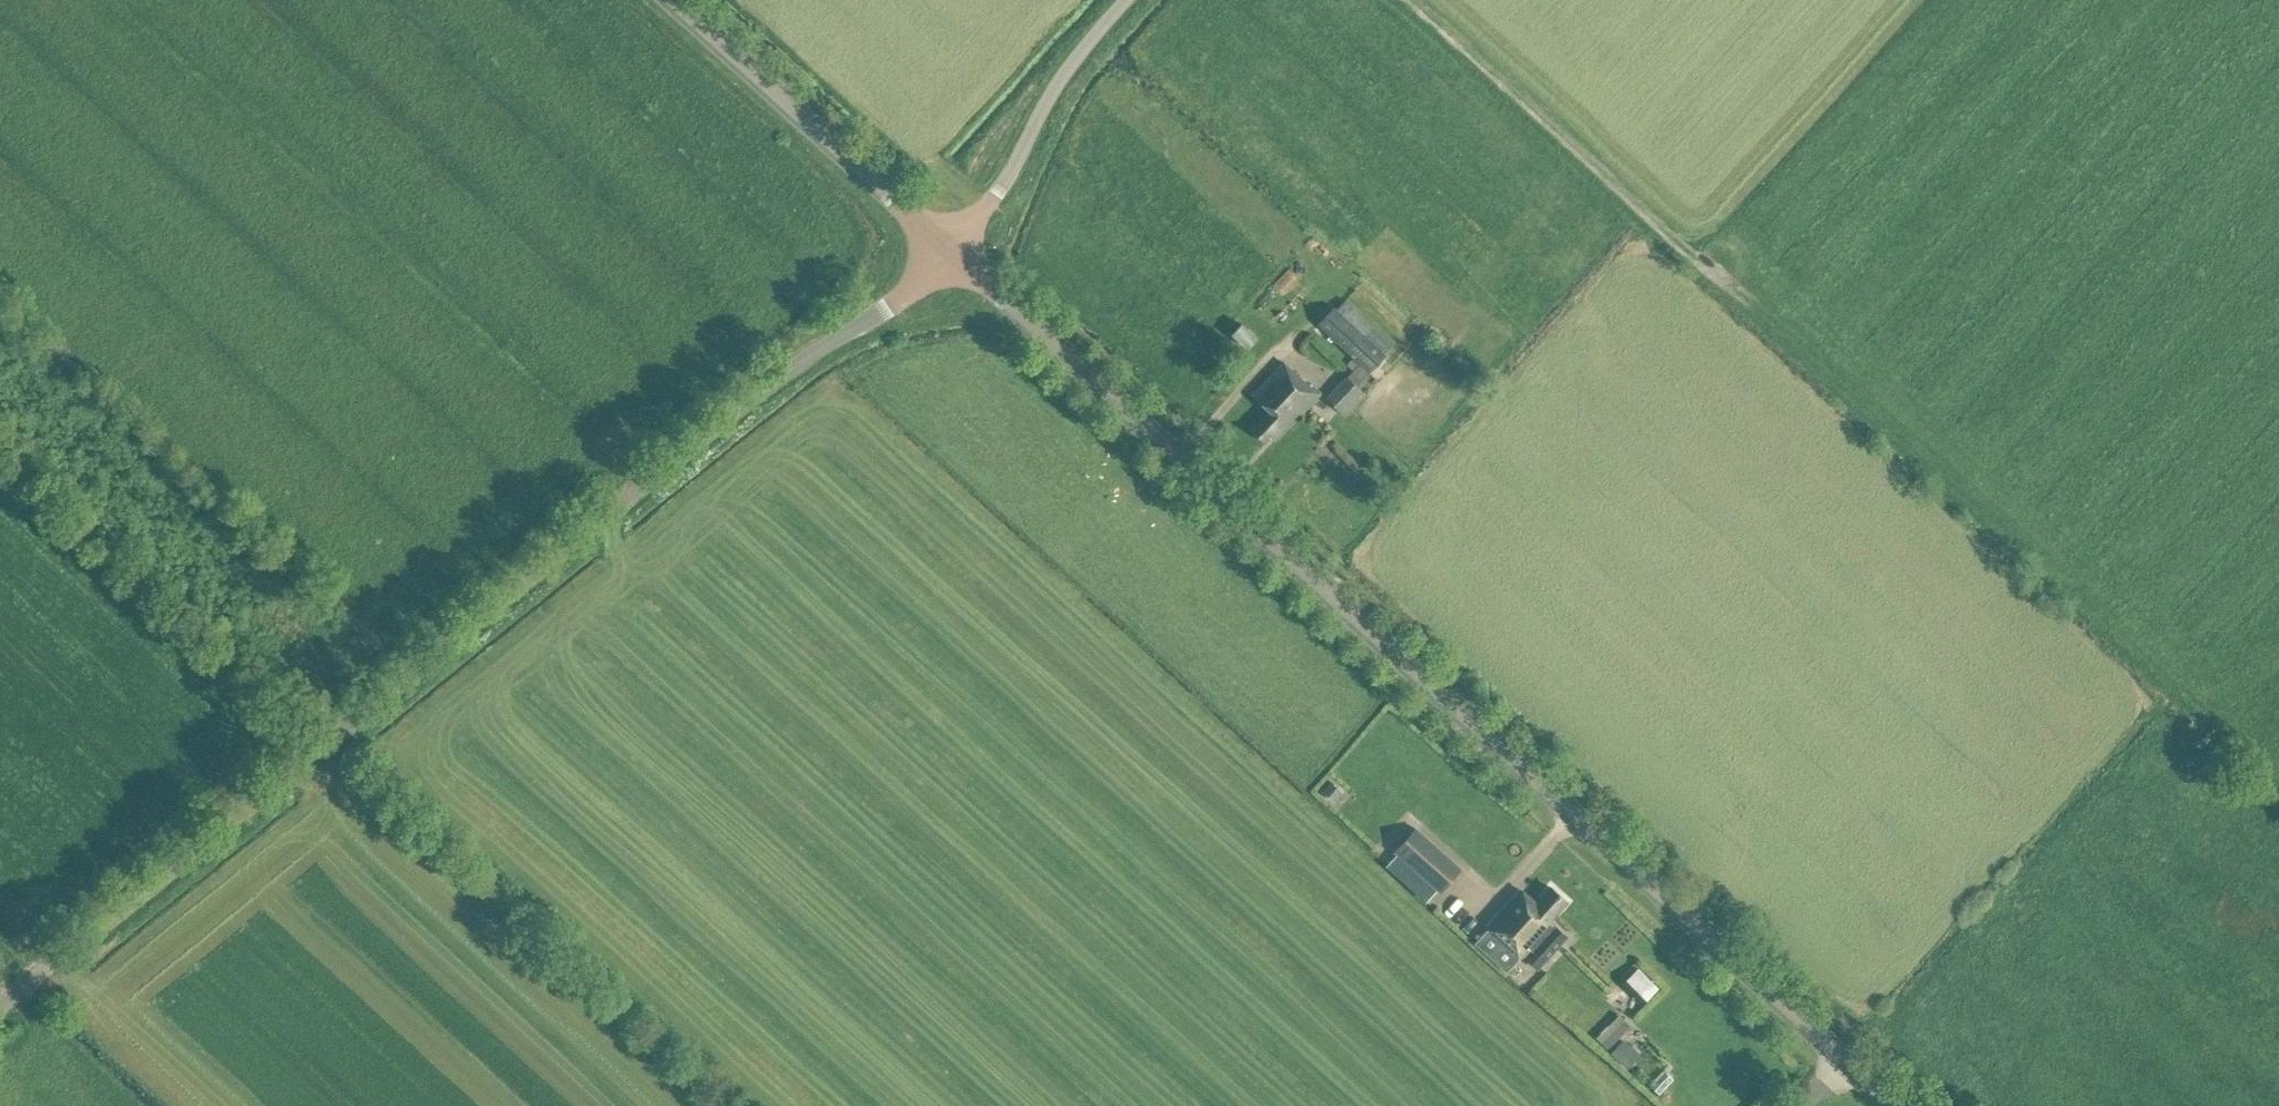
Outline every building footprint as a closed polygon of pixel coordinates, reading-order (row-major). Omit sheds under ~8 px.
[(1317,324),(1367,371),(1392,344),(1344,300),(1337,308),(1334,305),(1317,324)] [(1248,349),(1257,338),(1243,323),(1232,335),(1248,349)] [(1274,440),(1318,393),(1283,361),(1252,394),(1269,410),(1251,429),(1265,443),(1271,436),(1274,440)] [(1357,385),(1368,374),(1358,364),(1347,376),(1327,397),(1345,413),(1364,392),(1357,385)] [(1320,790),(1332,800),(1340,790),(1328,781),(1320,790)] [(1439,892),(1461,867),(1414,826),(1392,851),(1395,853),(1384,864),(1426,901),(1436,890),(1439,892)] [(1551,920),(1569,900),(1550,884),(1535,901),(1519,887),(1484,927),(1520,959),(1553,921),(1551,920)] [(1641,1002),(1664,982),(1644,958),(1621,978),(1641,1002)] [(1630,1025),(1619,1014),(1597,1037),(1608,1048),(1630,1025)] [(1610,1049),(1628,1066),(1641,1051),(1623,1035),(1610,1049)]
